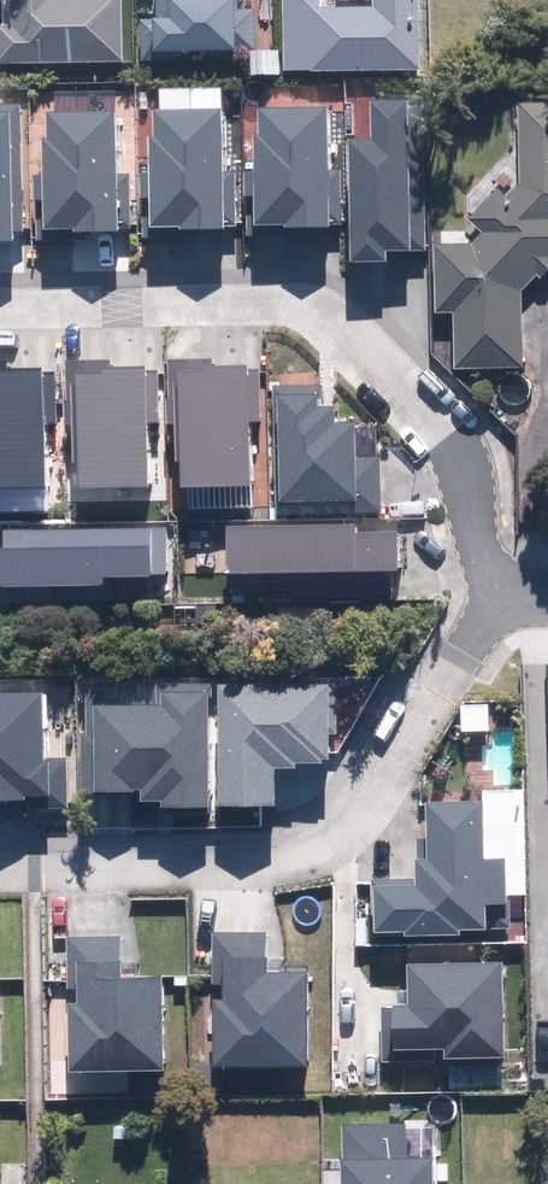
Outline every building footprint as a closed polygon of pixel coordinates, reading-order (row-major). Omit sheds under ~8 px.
[(10,58),(133,57),(133,0),(9,0),(10,58)] [(167,16),(151,16),(152,57),(263,54),(262,6),(251,6),(251,0),(167,0),(167,16)] [(286,66),(426,64),(425,0),(374,0),(374,1),(321,2),(321,0),(285,0),(286,66)] [(375,132),(353,132),(355,255),(390,255),(390,243),(429,242),(426,93),(374,94),(375,132)] [(0,100),(0,236),(21,236),(21,224),(27,224),(25,99),(0,100)] [(123,169),(123,105),(55,105),(55,133),(50,133),(50,224),(83,224),(83,226),(123,226),(123,223),(133,223),(133,169),(123,169)] [(514,106),(516,186),(502,199),(494,192),(465,221),(479,234),(468,246),(430,248),(430,316),(449,315),(450,371),(519,370),(517,302),(517,293),(532,277),(535,280),(547,266),(547,105),(514,106)] [(164,230),(164,222),(225,222),(226,181),(214,180),(214,116),(156,116),(156,174),(146,174),(146,230),(164,230)] [(269,231),(269,223),(330,223),(331,181),(319,181),(319,117),(261,116),(261,175),(251,175),(251,230),(269,231)] [(148,379),(86,379),(86,371),(69,371),(68,426),(78,426),(78,485),(135,485),(136,421),(148,421),(148,379)] [(252,374),(174,376),(177,495),(243,493),(241,426),(253,426),(252,374)] [(0,378),(0,484),(36,484),(37,420),(49,420),(49,378),(0,378)] [(321,380),(272,381),(276,509),(379,507),(377,451),(358,451),(357,419),(339,419),(338,401),(322,402),(321,380)] [(404,560),(403,525),(234,529),(235,583),(291,581),(291,591),(394,589),(394,560),(404,560)] [(7,532),(7,556),(4,556),(3,575),(0,575),(0,595),(99,598),(99,570),(158,572),(159,537),(7,532)] [(152,689),(151,712),(114,711),(114,696),(78,695),(76,803),(131,805),(131,812),(206,814),(208,690),(152,689)] [(334,689),(212,690),(214,813),(267,813),(267,775),(301,775),(301,766),(319,766),(318,736),(334,736),(334,689)] [(17,830),(18,804),(60,805),(61,764),(32,764),(34,700),(0,699),(0,829),(17,830)] [(513,860),(511,790),(480,789),(480,802),(482,860),(503,859),(513,860)] [(415,861),(415,888),(374,889),(375,933),(505,930),(503,859),(482,860),(480,802),(425,803),(427,860),(415,861)] [(301,977),(260,976),(261,938),(205,937),(202,1068),(299,1070),(301,977)] [(117,980),(118,943),(57,942),(56,1078),(153,1079),(154,980),(117,980)] [(407,968),(407,1006),(394,1006),(395,1052),(441,1051),(442,1063),(489,1062),(489,1053),(503,1053),(501,966),(407,968)] [(432,1162),(402,1162),(401,1125),(343,1126),(344,1183),(432,1183),(432,1162)]
